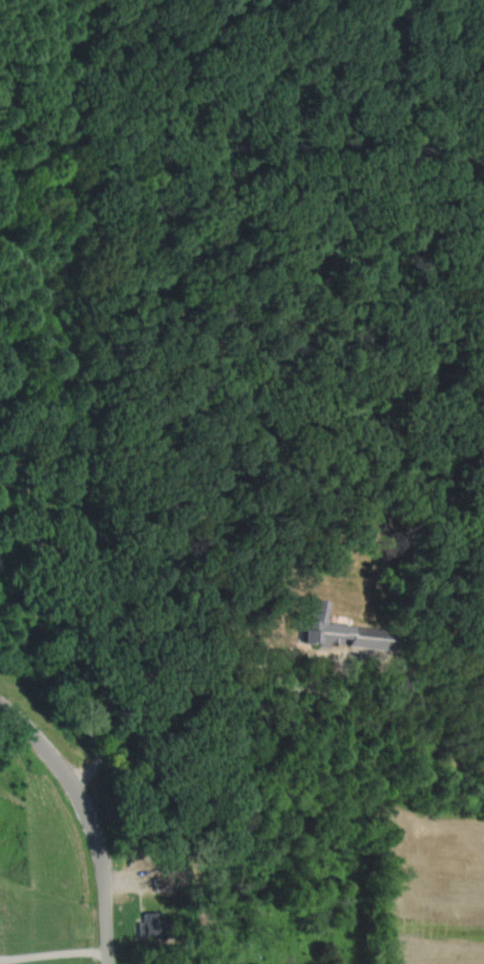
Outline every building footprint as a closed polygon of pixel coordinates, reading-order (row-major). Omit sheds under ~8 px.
[(321,623),(323,603),(308,602),(303,642),(360,649),(361,639),(348,637),(349,627),(321,623)]
